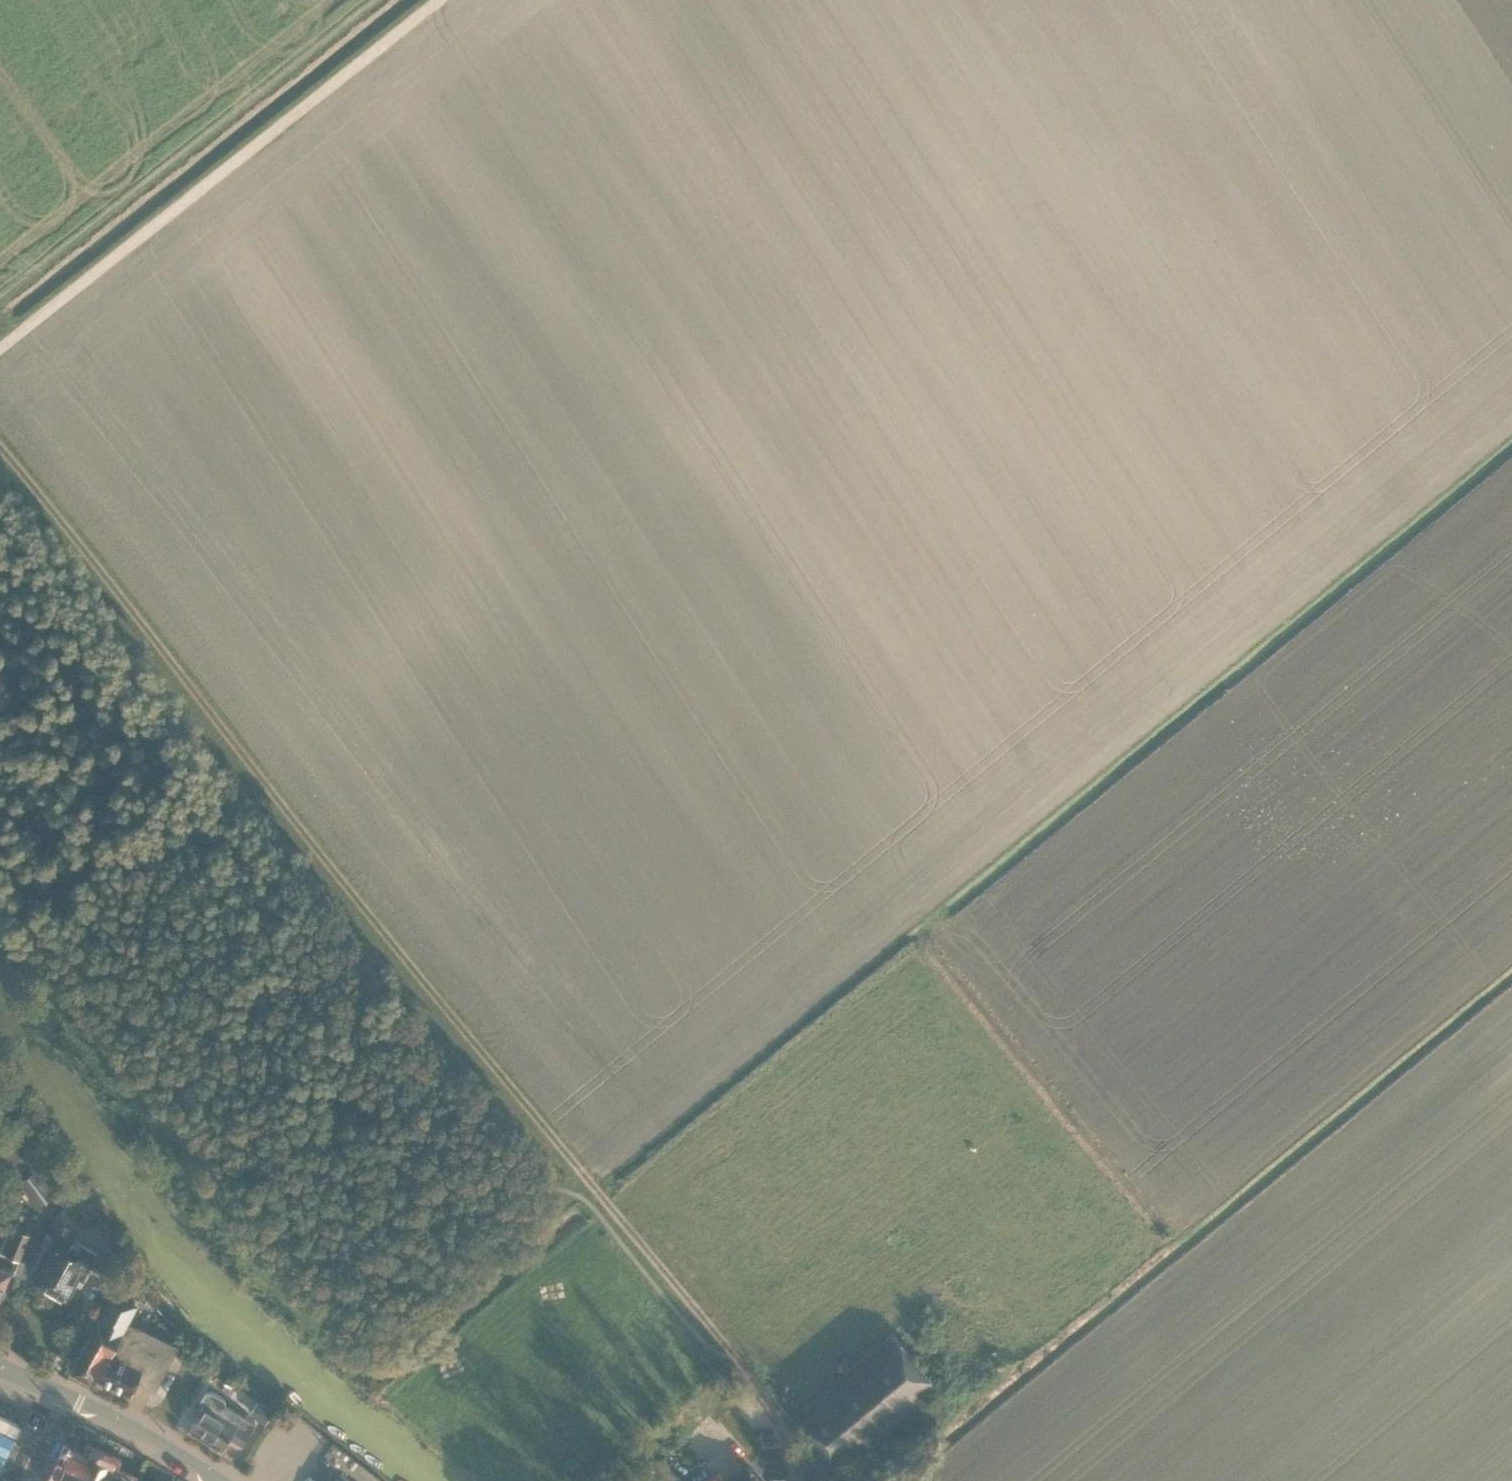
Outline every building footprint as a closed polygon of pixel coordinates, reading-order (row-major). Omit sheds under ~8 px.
[(27,1121),(18,1130),(29,1142),(38,1133),(27,1121)] [(20,1179),(39,1205),(67,1184),(48,1158),(20,1179)] [(17,1227),(9,1224),(0,1246),(0,1249),(19,1257),(30,1233),(17,1227)] [(84,1278),(98,1251),(56,1229),(31,1277),(52,1288),(50,1291),(62,1297),(64,1294),(68,1296),(79,1275),(84,1278)] [(11,1269),(0,1264),(0,1293),(11,1269)] [(156,1386),(178,1343),(129,1319),(138,1301),(133,1299),(135,1294),(117,1285),(72,1369),(91,1378),(94,1372),(132,1391),(139,1378),(156,1386)] [(222,1448),(230,1435),(243,1443),(256,1421),(227,1402),(225,1397),(211,1388),(206,1390),(200,1399),(205,1402),(189,1427),(222,1448)] [(263,1401),(256,1414),(266,1421),(274,1407),(263,1401)] [(128,1476),(108,1467),(111,1459),(92,1450),(89,1458),(69,1449),(54,1480),(126,1480),(128,1476)]
